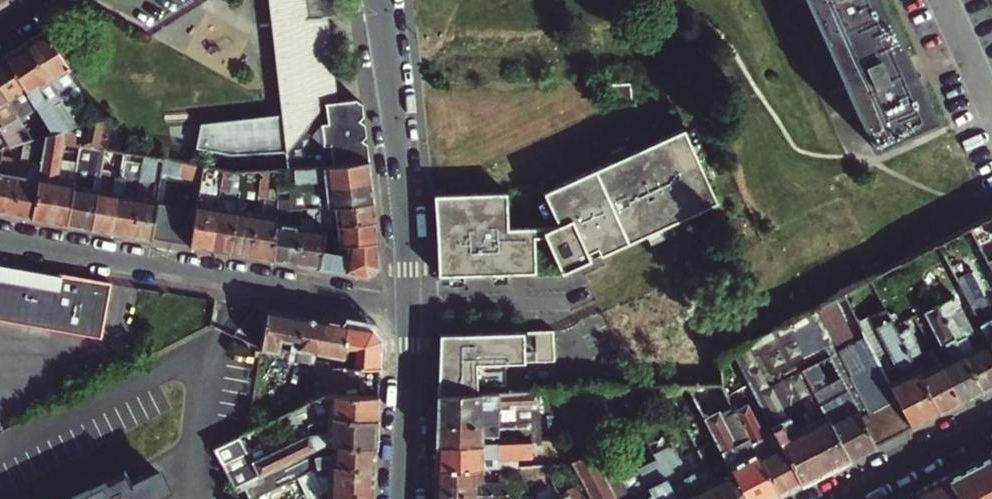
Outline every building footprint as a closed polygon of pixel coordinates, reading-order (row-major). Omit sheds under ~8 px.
[(196,143),(237,162),(282,158),(285,173),(294,172),(292,155),(334,99),(334,96),(337,95),(338,94),(330,29),(326,30),(325,20),(329,20),(333,19),(331,0),(263,0),(278,109),(200,120),(196,143)] [(873,147),(937,118),(909,57),(884,0),(807,0),(873,147)] [(45,32),(27,43),(53,84),(59,94),(73,86),(78,95),(83,92),(45,32)] [(53,84),(27,43),(7,56),(40,109),(55,134),(79,127),(75,120),(66,125),(50,100),(48,101),(42,91),(53,84)] [(40,109),(7,56),(0,60),(0,87),(20,118),(20,120),(40,109)] [(0,87),(0,124),(14,146),(15,145),(24,143),(13,123),(20,118),(0,87)] [(292,155),(294,172),(371,162),(365,106),(360,102),(340,105),(335,105),(334,99),(292,155)] [(112,117),(84,125),(80,147),(96,150),(102,152),(106,152),(112,117)] [(14,146),(0,124),(0,150),(4,149),(14,146)] [(55,134),(47,136),(33,219),(67,225),(73,186),(74,182),(59,179),(65,145),(80,147),(84,125),(79,127),(55,134)] [(506,187),(434,191),(436,207),(439,276),(542,271),(540,236),(548,236),(563,270),(718,201),(685,126),(544,188),(559,221),(507,223),(506,187)] [(22,163),(13,216),(33,219),(47,136),(35,139),(31,165),(22,163)] [(13,216),(22,163),(12,161),(15,145),(14,146),(4,149),(0,174),(0,214),(13,216)] [(112,233),(123,167),(125,156),(115,154),(113,164),(101,162),(98,176),(89,229),(112,233)] [(135,169),(123,167),(112,233),(132,236),(143,172),(145,160),(137,159),(135,169)] [(331,188),(374,182),(371,162),(294,172),(285,173),(278,174),(280,185),(330,178),(331,188)] [(143,172),(132,236),(152,240),(164,164),(157,163),(155,174),(143,172)] [(73,186),(67,225),(89,229),(98,176),(81,173),(79,187),(73,186)] [(204,173),(192,247),(212,250),(221,193),(213,192),(216,175),(204,173)] [(274,175),(265,176),(252,257),(274,261),(283,211),(281,194),(280,190),(271,188),(274,175)] [(252,257),(265,176),(253,177),(250,194),(242,192),(232,253),(252,257)] [(212,250),(232,253),(242,192),(242,191),(233,189),(235,179),(224,177),(221,193),(212,250)] [(304,209),(330,208),(376,202),(374,182),(331,188),(293,193),(294,203),(289,204),(290,210),(304,209)] [(326,228),(379,221),(376,202),(330,208),(326,228)] [(304,209),(295,264),(319,268),(322,250),(326,228),(330,208),(304,209)] [(274,261),(295,264),(304,209),(290,210),(283,211),(274,261)] [(972,227),(991,267),(991,217),(972,227)] [(326,228),(322,250),(379,242),(379,221),(326,228)] [(379,242),(322,250),(319,268),(368,276),(380,268),(379,242)] [(90,336),(95,310),(97,299),(106,300),(109,283),(0,264),(0,320),(90,336)] [(983,329),(991,345),(991,311),(970,268),(955,275),(983,329)] [(940,414),(895,328),(870,280),(844,293),(877,357),(888,352),(898,369),(905,376),(890,383),(913,428),(940,414)] [(826,348),(831,358),(849,392),(877,447),(913,428),(890,383),(877,357),(844,293),(788,322),(807,358),(826,348)] [(935,299),(983,391),(991,387),(991,345),(983,329),(970,335),(952,300),(947,302),(944,295),(935,299)] [(95,310),(90,336),(100,337),(106,300),(97,299),(95,310)] [(983,391),(935,299),(930,302),(934,309),(925,314),(942,346),(933,350),(961,403),(983,391)] [(299,344),(304,316),(267,310),(262,351),(279,355),(281,342),(299,344)] [(322,319),(304,316),(299,344),(297,354),(296,363),(316,364),(317,356),(322,319)] [(343,356),(348,324),(322,319),(317,356),(316,364),(317,364),(342,365),(343,356)] [(850,460),(822,406),(804,372),(831,358),(826,348),(807,358),(788,322),(733,351),(780,441),(803,485),(850,460)] [(342,365),(346,365),(380,367),(382,340),(373,328),(348,324),(343,356),(342,365)] [(961,403),(933,350),(924,355),(910,326),(902,330),(899,326),(895,328),(940,414),(961,403)] [(556,330),(440,336),(438,395),(470,394),(470,364),(556,360),(556,330)] [(711,434),(745,498),(776,498),(781,496),(758,452),(742,461),(736,448),(738,447),(708,387),(687,387),(700,412),(711,434)] [(438,423),(524,420),(524,406),(539,406),(539,392),(470,394),(438,395),(438,423)] [(877,447),(849,392),(822,406),(850,460),(877,447)] [(379,397),(346,398),(315,399),(299,408),(309,429),(330,418),(378,421),(379,397)] [(524,406),(524,420),(540,419),(539,406),(524,406)] [(803,485),(780,441),(771,445),(753,410),(739,417),(758,452),(781,496),(803,485)] [(711,434),(700,412),(691,417),(700,434),(692,438),(707,466),(713,463),(701,439),(711,434)] [(377,447),(378,421),(330,418),(329,430),(314,438),(256,468),(242,441),(218,455),(237,492),(327,445),(377,447)] [(329,430),(330,418),(309,429),(314,438),(329,430)] [(540,435),(540,419),(524,420),(525,427),(530,428),(531,442),(542,441),(548,441),(547,435),(540,435)] [(525,427),(524,420),(438,423),(437,444),(531,442),(530,428),(525,427)] [(711,434),(701,439),(713,463),(707,466),(724,498),(745,498),(711,434)] [(476,468),(504,467),(511,467),(516,467),(517,467),(517,456),(542,455),(542,441),(531,442),(437,444),(436,470),(476,468)] [(376,469),(377,447),(327,445),(327,466),(376,469)] [(595,456),(601,453),(599,448),(573,461),(575,464),(584,483),(593,498),(618,498),(595,456)] [(676,451),(666,457),(679,483),(671,486),(678,498),(701,498),(676,451)] [(947,477),(958,498),(991,498),(991,454),(947,477)] [(543,466),(542,455),(517,456),(517,467),(543,466)] [(666,457),(658,461),(671,486),(679,483),(666,457)] [(671,486),(658,461),(641,470),(655,498),(678,498),(671,486)] [(325,498),(375,498),(376,469),(327,466),(325,498)] [(436,470),(435,492),(510,493),(511,467),(504,467),(504,482),(486,482),(485,486),(476,486),(476,468),(436,470)] [(641,470),(622,480),(628,492),(639,487),(645,498),(655,498),(641,470)] [(132,484),(139,498),(167,498),(163,491),(165,490),(168,486),(168,484),(168,481),(168,478),(166,475),(161,473),(157,472),(154,473),(132,484)] [(947,477),(918,492),(922,498),(958,498),(947,477)] [(584,483),(568,491),(572,498),(593,498),(584,483)] [(124,488),(129,498),(139,498),(132,484),(124,488)] [(89,487),(65,498),(95,498),(89,487)] [(124,488),(100,498),(129,498),(124,488)]
